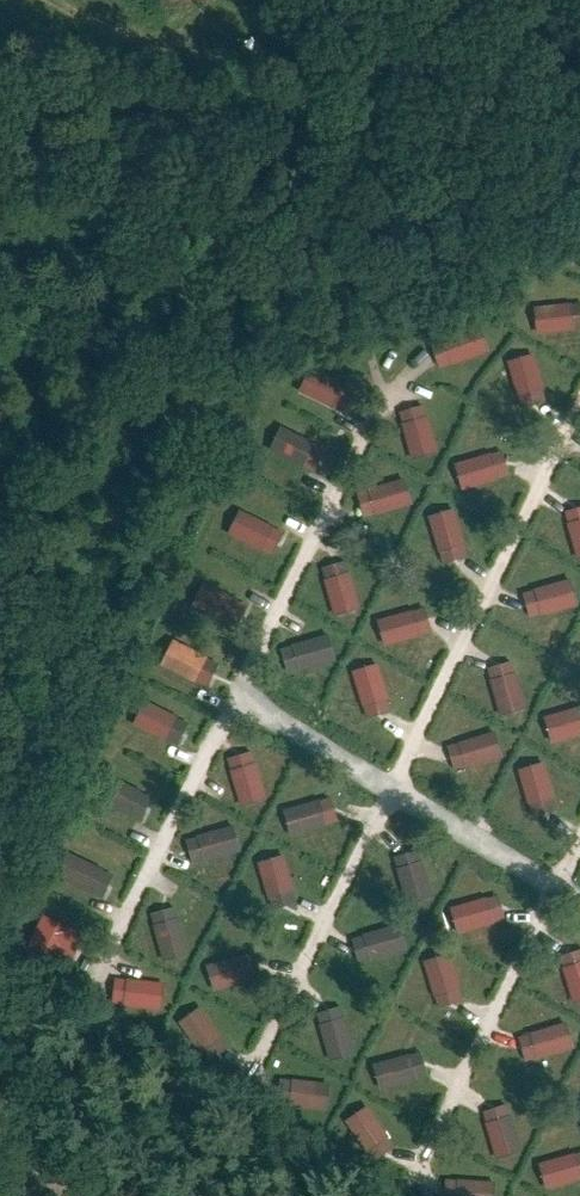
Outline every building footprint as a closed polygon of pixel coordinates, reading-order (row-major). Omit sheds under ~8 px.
[(573,302),(537,308),(541,335),(578,329),(573,302)] [(467,330),(431,341),(440,367),(475,356),(467,330)] [(537,394),(521,354),(502,361),(518,401),(537,394)] [(310,361),(295,391),(338,412),(353,382),(310,361)] [(433,450),(417,410),(398,418),(414,458),(433,450)] [(281,422),(266,453),(309,474),(324,443),(281,422)] [(487,452),(452,463),(460,489),(495,478),(487,452)] [(399,477),(364,488),(372,514),(407,503),(399,477)] [(236,505),(221,535),(264,557),(279,526),(236,505)] [(566,515),(579,556),(579,511),(566,515)] [(463,552),(448,512),(428,519),(444,559),(463,552)] [(361,609),(346,569),(326,576),(342,616),(361,609)] [(199,578),(184,608),(228,629),(243,599),(199,578)] [(556,579),(520,590),(528,616),(564,605),(556,579)] [(416,610),(380,621),(388,647),(424,636),(416,610)] [(173,635),(158,665),(201,687),(216,656),(173,635)] [(319,637),(284,648),(292,674),(327,663),(319,637)] [(524,702),(508,662),(489,670),(505,710),(524,702)] [(387,705),(371,665),(352,673),(367,713),(387,705)] [(142,695),(127,725),(170,746),(185,716),(142,695)] [(550,713),(558,739),(579,732),(579,703),(550,713)] [(487,729),(451,740),(459,766),(495,755),(487,729)] [(265,796),(249,756),(229,763),(245,803),(265,796)] [(556,802),(540,762),(521,770),(536,810),(556,802)] [(103,766),(88,796),(131,817),(146,787),(103,766)] [(315,796),(279,807),(287,833),(323,822),(315,796)] [(230,825),(195,836),(203,862),(239,851),(230,825)] [(59,842),(43,873),(87,894),(102,864),(59,842)] [(290,887),(274,847),(255,855),(271,895),(290,887)] [(429,896),(413,856),(394,864),(409,904),(429,896)] [(484,896),(448,907),(456,933),(492,922),(484,896)] [(27,908),(12,939),(55,960),(70,930),(27,908)] [(187,955),(172,915),(152,922),(167,962),(187,955)] [(391,923),(355,934),(363,960),(399,950),(391,923)] [(239,954),(203,965),(211,991),(247,980),(239,954)] [(460,996),(445,956),(425,963),(441,1003),(460,996)] [(562,963),(578,1003),(579,1002),(579,956),(562,963)] [(158,983),(121,979),(118,1006),(155,1010),(158,983)] [(223,1048),(204,1009),(185,1018),(204,1057),(223,1048)] [(355,1053),(339,1013),(320,1021),(335,1061),(355,1053)] [(561,1018),(514,1033),(523,1063),(570,1048),(561,1018)] [(407,1055),(372,1066),(380,1092),(415,1081),(407,1055)] [(323,1080),(286,1082),(288,1109),(325,1107),(323,1080)] [(519,1145),(503,1105),(484,1113),(500,1153),(519,1145)] [(390,1146),(367,1110),(349,1121),(372,1157),(390,1146)] [(568,1152),(533,1163),(541,1189),(576,1178),(568,1152)] [(431,1174),(438,1195),(451,1195),(474,1189),(466,1163),(431,1174)]
